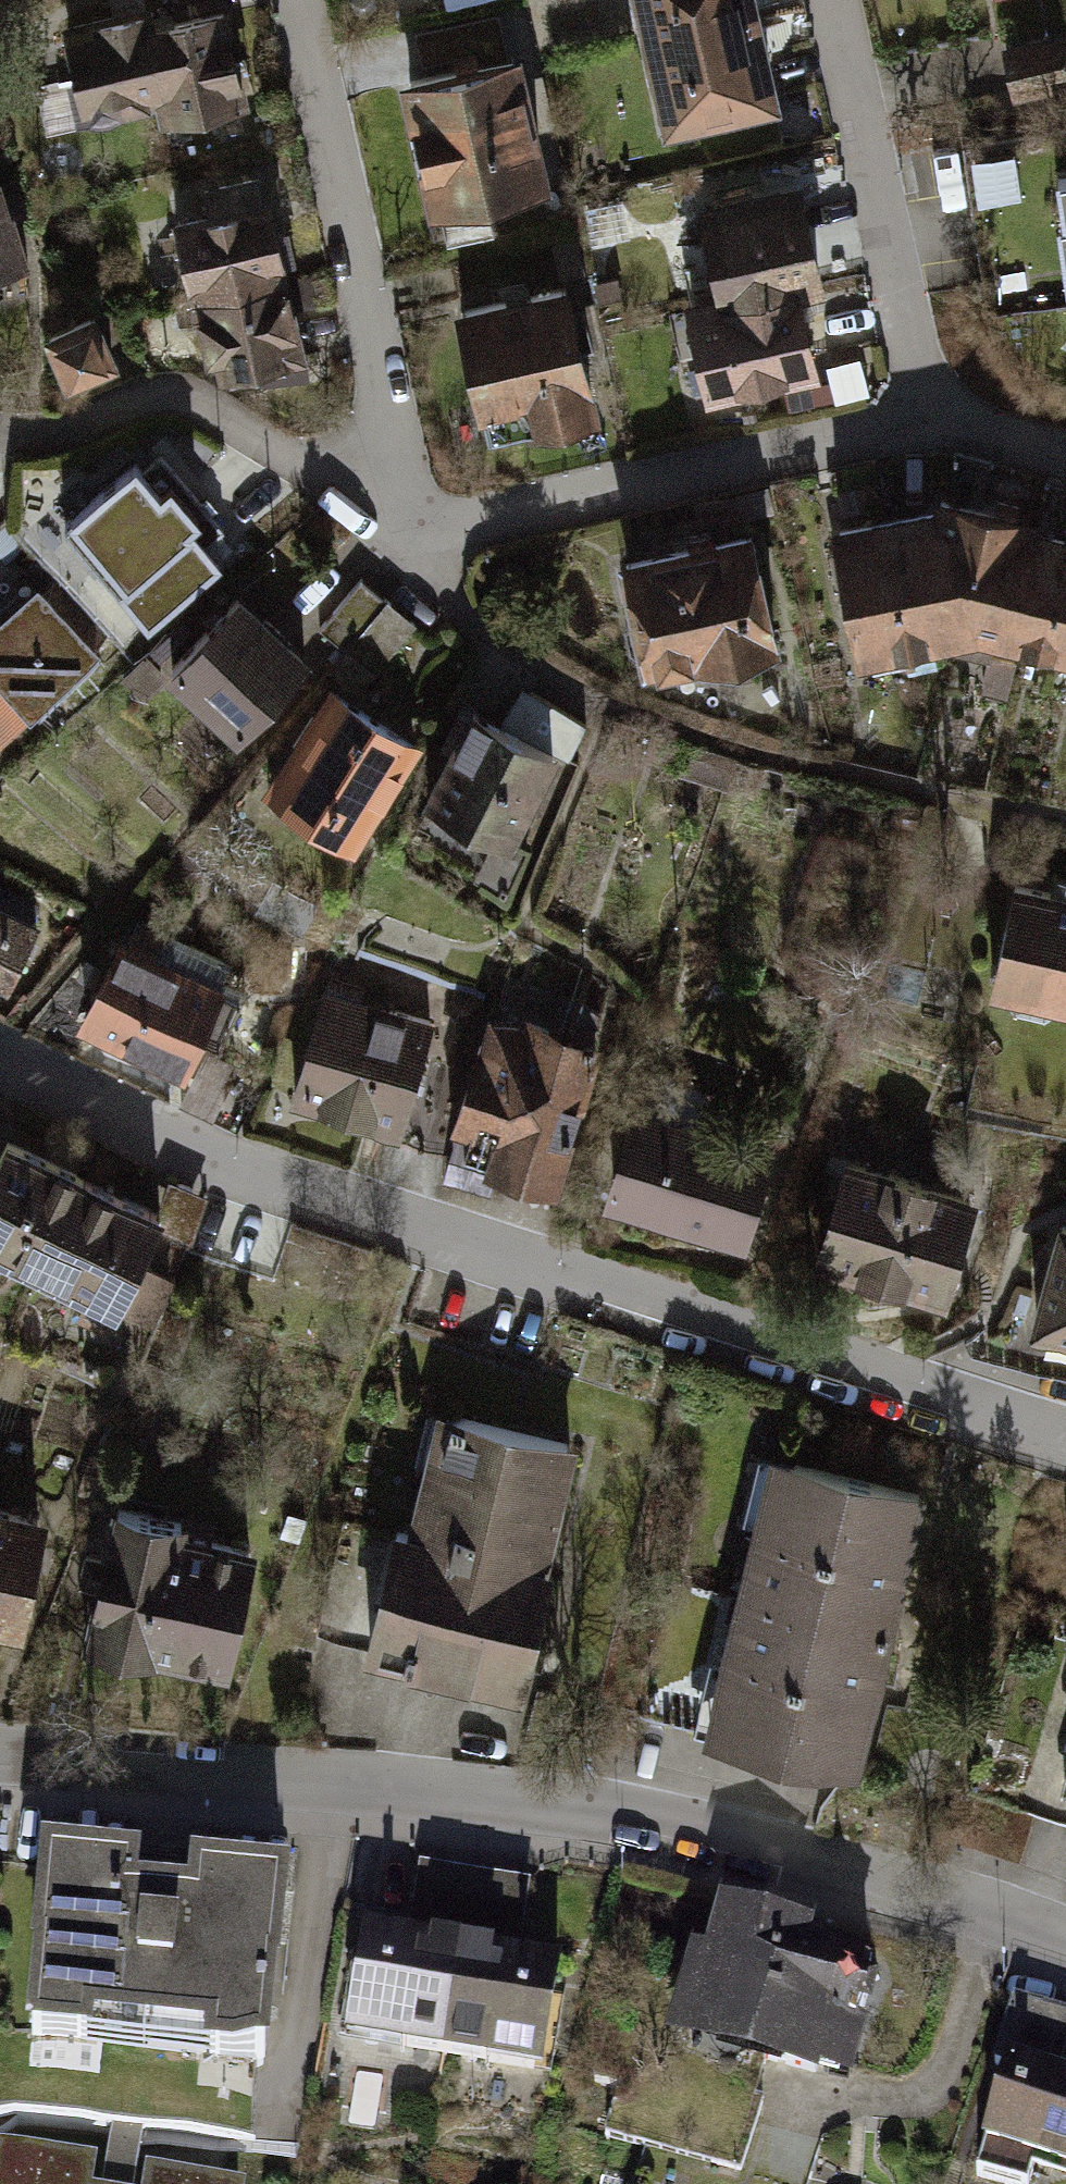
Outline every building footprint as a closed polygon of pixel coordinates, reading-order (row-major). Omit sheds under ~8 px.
[(273,120),(251,4),(174,19),(170,0),(165,0),(121,9),(124,24),(87,31),(105,124),(178,110),(184,138),(273,120)] [(670,136),(775,112),(749,0),(639,0),(670,136)] [(427,29),(436,69),(517,51),(508,11),(427,29)] [(1007,49),(1019,91),(1065,78),(1065,32),(1007,49)] [(426,88),(458,229),(579,201),(547,61),(426,88)] [(59,282),(15,157),(0,162),(0,303),(59,282)] [(190,191),(229,394),(329,374),(290,172),(190,191)] [(846,293),(820,178),(715,202),(739,304),(712,310),(734,410),(845,385),(825,298),(846,293)] [(604,296),(484,318),(506,435),(626,412),(604,296)] [(59,329),(87,392),(148,365),(121,303),(59,329)] [(65,527),(149,625),(218,566),(203,549),(223,532),(159,458),(141,474),(135,466),(65,527)] [(999,647),(1065,662),(1065,526),(970,505),(861,528),(891,670),(999,647)] [(752,533),(622,561),(645,666),(697,655),(700,669),(778,652),(752,533)] [(358,578),(328,634),(390,668),(420,612),(358,578)] [(55,581),(0,630),(0,677),(30,711),(109,640),(55,581)] [(173,671),(242,738),(309,669),(240,602),(173,671)] [(35,718),(30,711),(0,677),(0,750),(35,718)] [(286,796),(369,851),(435,752),(352,697),(286,796)] [(570,742),(469,706),(422,838),(523,874),(570,742)] [(1028,883),(1005,995),(1065,1007),(1065,891),(1028,883)] [(0,896),(0,977),(41,994),(69,924),(0,896)] [(253,985),(124,938),(88,1036),(217,1084),(253,985)] [(427,1135),(463,1018),(334,978),(298,1095),(427,1135)] [(456,1147),(581,1185),(623,1048),(498,1010),(456,1147)] [(771,1244),(795,1168),(647,1119),(622,1195),(771,1244)] [(21,1126),(0,1168),(0,1251),(138,1319),(192,1211),(21,1126)] [(997,1194),(865,1158),(836,1262),(967,1299),(997,1194)] [(1048,1330),(1065,1335),(1065,1262),(1048,1330)] [(594,1447),(447,1413),(389,1663),(536,1697),(594,1447)] [(936,1494),(767,1461),(713,1743),(882,1775),(936,1494)] [(0,1503),(0,1640),(38,1648),(66,1517),(0,1503)] [(95,1655),(253,1684),(276,1552),(119,1524),(95,1655)] [(362,1929),(347,2076),(578,2098),(592,1954),(524,1948),(531,1873),(440,1864),(433,1936),(362,1929)] [(182,1886),(64,1872),(42,2050),(312,2082),(335,1898),(220,1885),(216,1917),(179,1913),(182,1886)] [(698,2065),(880,2110),(904,2013),(819,1992),(834,1928),(738,1904),(698,2065)] [(1065,2179),(1065,2064),(1018,2050),(987,2156),(1065,2179)] [(4,2154),(0,2182),(0,2183),(119,2183),(121,2171),(4,2154)]
